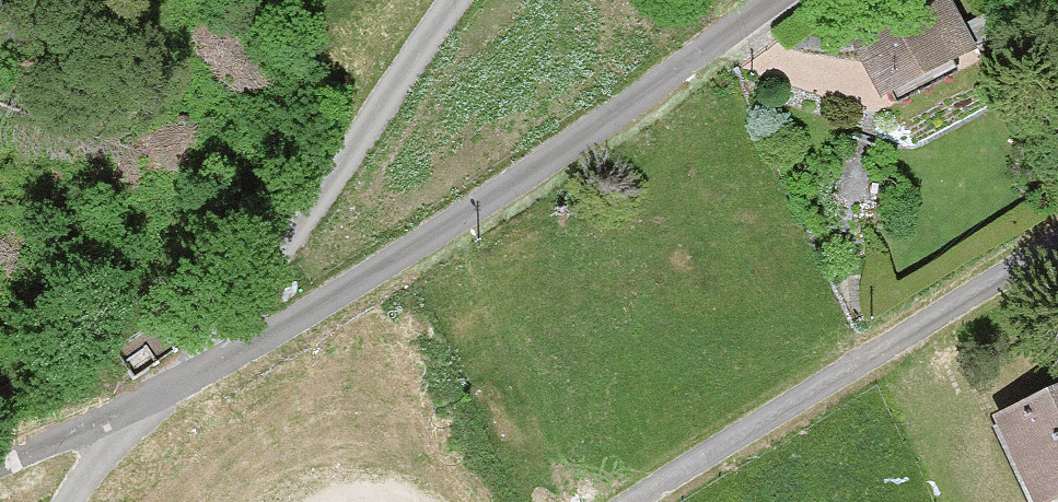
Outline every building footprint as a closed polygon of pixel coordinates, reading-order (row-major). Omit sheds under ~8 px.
[(895,2),(863,18),(869,30),(848,41),(884,112),(974,67),(959,38),(968,33),(952,0),(926,0),(900,13),(895,2)] [(992,426),(1028,501),(1057,501),(1057,394),(992,426)]
